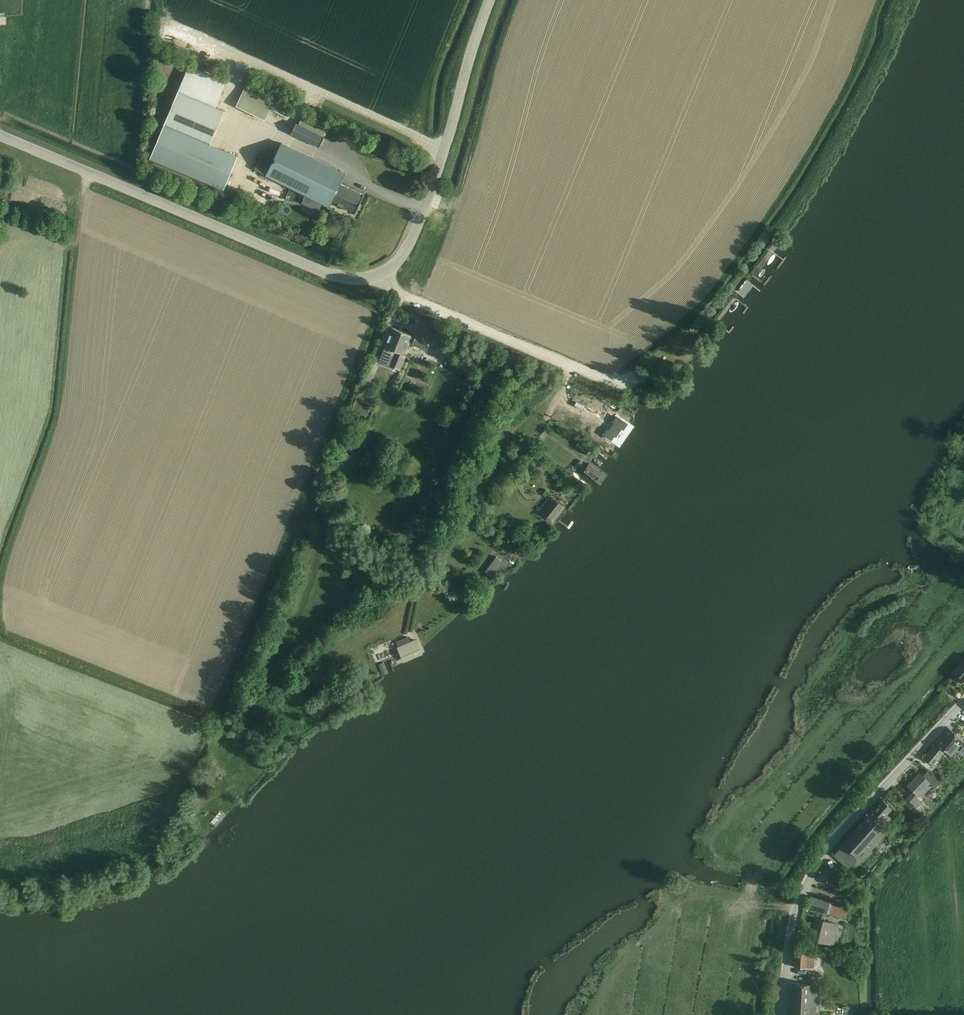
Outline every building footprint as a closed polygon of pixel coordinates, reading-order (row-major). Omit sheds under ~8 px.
[(189,65),(178,91),(215,106),(226,81),(189,65)] [(288,117),(294,105),(247,82),(235,105),(265,120),(270,108),(288,117)] [(223,189),(238,155),(210,144),(225,110),(215,106),(178,91),(149,158),(223,189)] [(324,136),(331,122),(305,110),(298,123),(296,122),(291,133),(319,146),(324,136)] [(345,173),(281,141),(274,156),(263,151),(254,169),(330,206),(332,201),(354,212),(363,194),(340,183),(345,173)] [(756,265),(750,272),(750,273),(755,277),(761,269),(756,265)] [(743,295),(753,284),(746,278),(736,289),(743,295)] [(695,328),(698,325),(693,320),(689,323),(695,328)] [(415,337),(411,335),(392,327),(385,346),(394,350),(388,365),(400,370),(406,355),(404,354),(408,342),(426,350),(430,341),(415,336),(415,337)] [(366,416),(371,404),(356,398),(351,410),(366,416)] [(611,429),(608,433),(614,438),(617,434),(619,435),(625,426),(626,428),(629,423),(620,416),(616,421),(618,423),(613,431),(611,429)] [(338,467),(343,456),(334,452),(330,464),(338,467)] [(589,463),(583,470),(589,474),(596,479),(601,473),(601,472),(589,463)] [(554,499),(544,512),(551,518),(561,505),(554,499)] [(503,569),(505,565),(501,562),(502,561),(495,556),(484,571),(491,576),(499,566),(503,569)] [(408,636),(396,641),(398,646),(397,647),(401,656),(420,648),(416,638),(410,641),(408,636)] [(319,716),(336,703),(329,695),(313,708),(319,716)] [(936,743),(945,750),(951,755),(963,740),(948,728),(936,743)] [(933,764),(945,750),(936,743),(924,757),(933,764)] [(935,777),(927,770),(922,776),(919,773),(908,786),(914,791),(907,799),(907,798),(906,798),(916,807),(921,802),(916,798),(920,793),(922,795),(929,787),(927,785),(930,783),(935,787),(940,782),(937,780),(935,778),(935,777)] [(852,871),(887,831),(882,826),(890,817),(886,814),(892,808),(882,800),(833,855),(852,871)] [(810,896),(806,909),(826,914),(826,913),(829,902),(810,896)] [(833,945),(838,924),(814,919),(810,939),(833,945)] [(795,954),(794,967),(806,967),(807,954),(807,953),(795,952),(795,954)] [(790,1014),(815,1014),(817,984),(819,984),(820,976),(807,975),(806,984),(792,983),(790,1014)]
